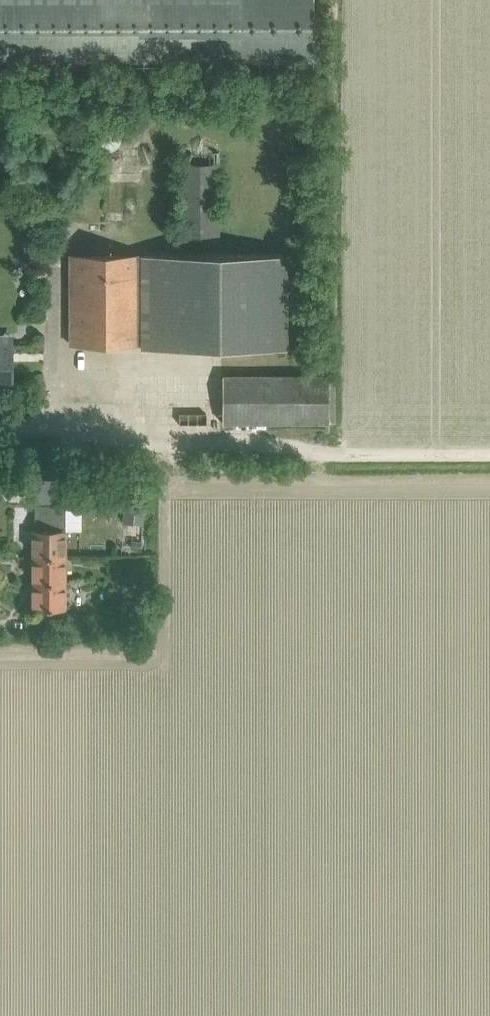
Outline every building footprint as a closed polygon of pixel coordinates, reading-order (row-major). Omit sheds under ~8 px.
[(243,61),(243,64),(314,63),(314,0),(0,0),(0,62),(243,61)] [(179,237),(219,237),(219,152),(179,152),(179,237)] [(282,255),(69,255),(69,345),(132,345),(282,345),(282,255)] [(0,344),(0,377),(6,377),(6,361),(11,361),(11,345),(19,345),(19,344),(0,344)] [(328,423),(328,377),(219,377),(219,424),(328,423)] [(145,503),(123,502),(122,522),(144,524),(145,503)] [(65,556),(65,530),(65,504),(34,505),(34,530),(32,530),(32,556),(65,556)] [(65,582),(65,556),(32,556),(32,582),(65,582)] [(65,609),(65,582),(32,582),(32,609),(65,609)] [(62,632),(62,621),(44,621),(44,632),(62,632)]
